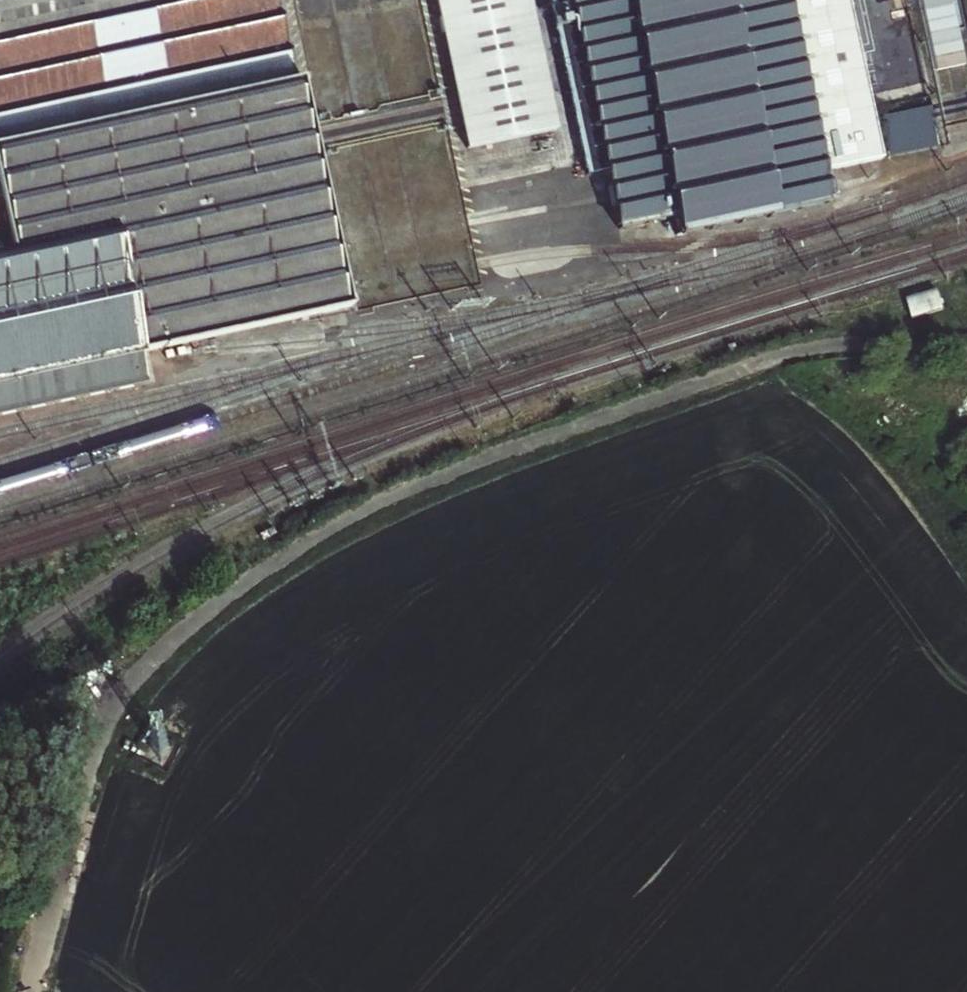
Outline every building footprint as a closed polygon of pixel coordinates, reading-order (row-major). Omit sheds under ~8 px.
[(141,387),(140,382),(135,356),(143,354),(343,311),(276,0),(0,0),(0,417),(141,387)] [(466,148),(556,129),(528,0),(434,0),(466,148)] [(603,173),(566,0),(548,0),(561,63),(585,177),(603,173)] [(603,173),(615,229),(671,217),(675,235),(828,203),(821,171),(785,0),(566,0),(603,173)] [(821,171),(878,159),(855,52),(844,0),(785,0),(821,171)] [(929,107),(881,117),(888,156),(937,146),(929,107)]
